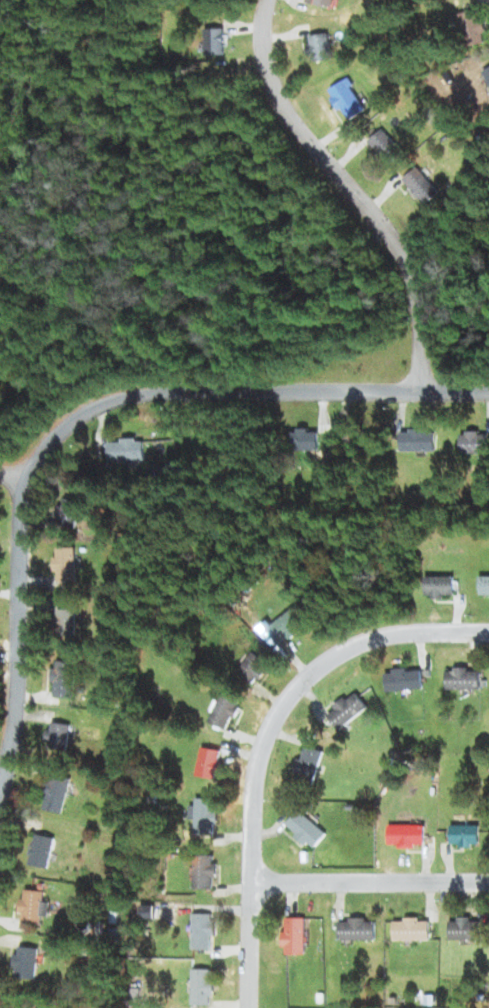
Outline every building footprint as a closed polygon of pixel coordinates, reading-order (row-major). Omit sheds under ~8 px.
[(460,14),(468,48),(488,43),(480,9),(460,14)] [(229,28),(210,28),(210,54),(229,54),(229,28)] [(313,34),(313,60),(333,60),(334,34),(313,34)] [(352,122),(370,109),(348,79),(331,93),(352,122)] [(403,153),(383,130),(371,142),(391,164),(403,153)] [(418,168),(405,181),(429,205),(442,192),(418,168)] [(322,450),(322,430),(295,430),(295,450),(322,450)] [(347,431),(347,452),(376,452),(376,431),(347,431)] [(437,451),(437,431),(403,431),(403,451),(437,451)] [(488,454),(488,431),(463,431),(463,454),(488,454)] [(111,461),(146,461),(146,440),(111,440),(111,461)] [(56,522),(76,529),(85,504),(65,497),(56,522)] [(77,548),(56,548),(56,585),(77,585),(77,548)] [(428,597),(455,597),(455,577),(428,577),(428,597)] [(269,630),(282,646),(308,625),(295,609),(269,630)] [(78,610),(56,610),(56,636),(78,636),(78,610)] [(252,684),(271,667),(258,653),(239,670),(252,684)] [(77,661),(56,661),(56,697),(77,697),(77,661)] [(480,689),(480,669),(446,669),(446,689),(480,689)] [(386,690),(422,689),(422,670),(386,670),(386,690)] [(368,709),(357,692),(328,712),(339,729),(368,709)] [(228,731),(241,702),(223,694),(210,723),(228,731)] [(70,750),(72,725),(51,722),(48,748),(70,750)] [(292,777),(312,786),(327,753),(307,744),(292,777)] [(223,749),(202,748),(201,776),(222,777),(223,749)] [(45,809),(65,814),(73,778),(53,774),(45,809)] [(220,835),(220,799),(199,798),(199,835),(220,835)] [(316,848),(328,834),(300,810),(288,824),(316,848)] [(389,845),(424,845),(424,825),(389,825),(389,845)] [(450,846),(479,846),(479,825),(450,825),(450,846)] [(58,838),(39,834),(33,865),(52,869),(58,838)] [(198,889),(218,889),(218,855),(198,855),(198,889)] [(25,924),(46,924),(46,891),(25,891),(25,924)] [(195,950),(216,950),(216,914),(195,914),(195,950)] [(306,955),(306,918),(285,918),(285,955),(306,955)] [(339,919),(339,939),(377,939),(377,919),(339,919)] [(431,940),(431,919),(394,919),(394,940),(431,940)] [(451,940),(481,940),(481,919),(451,919),(451,940)] [(38,980),(41,948),(20,946),(17,978),(38,980)] [(193,1006),(212,1006),(212,970),(193,970),(193,1006)]
